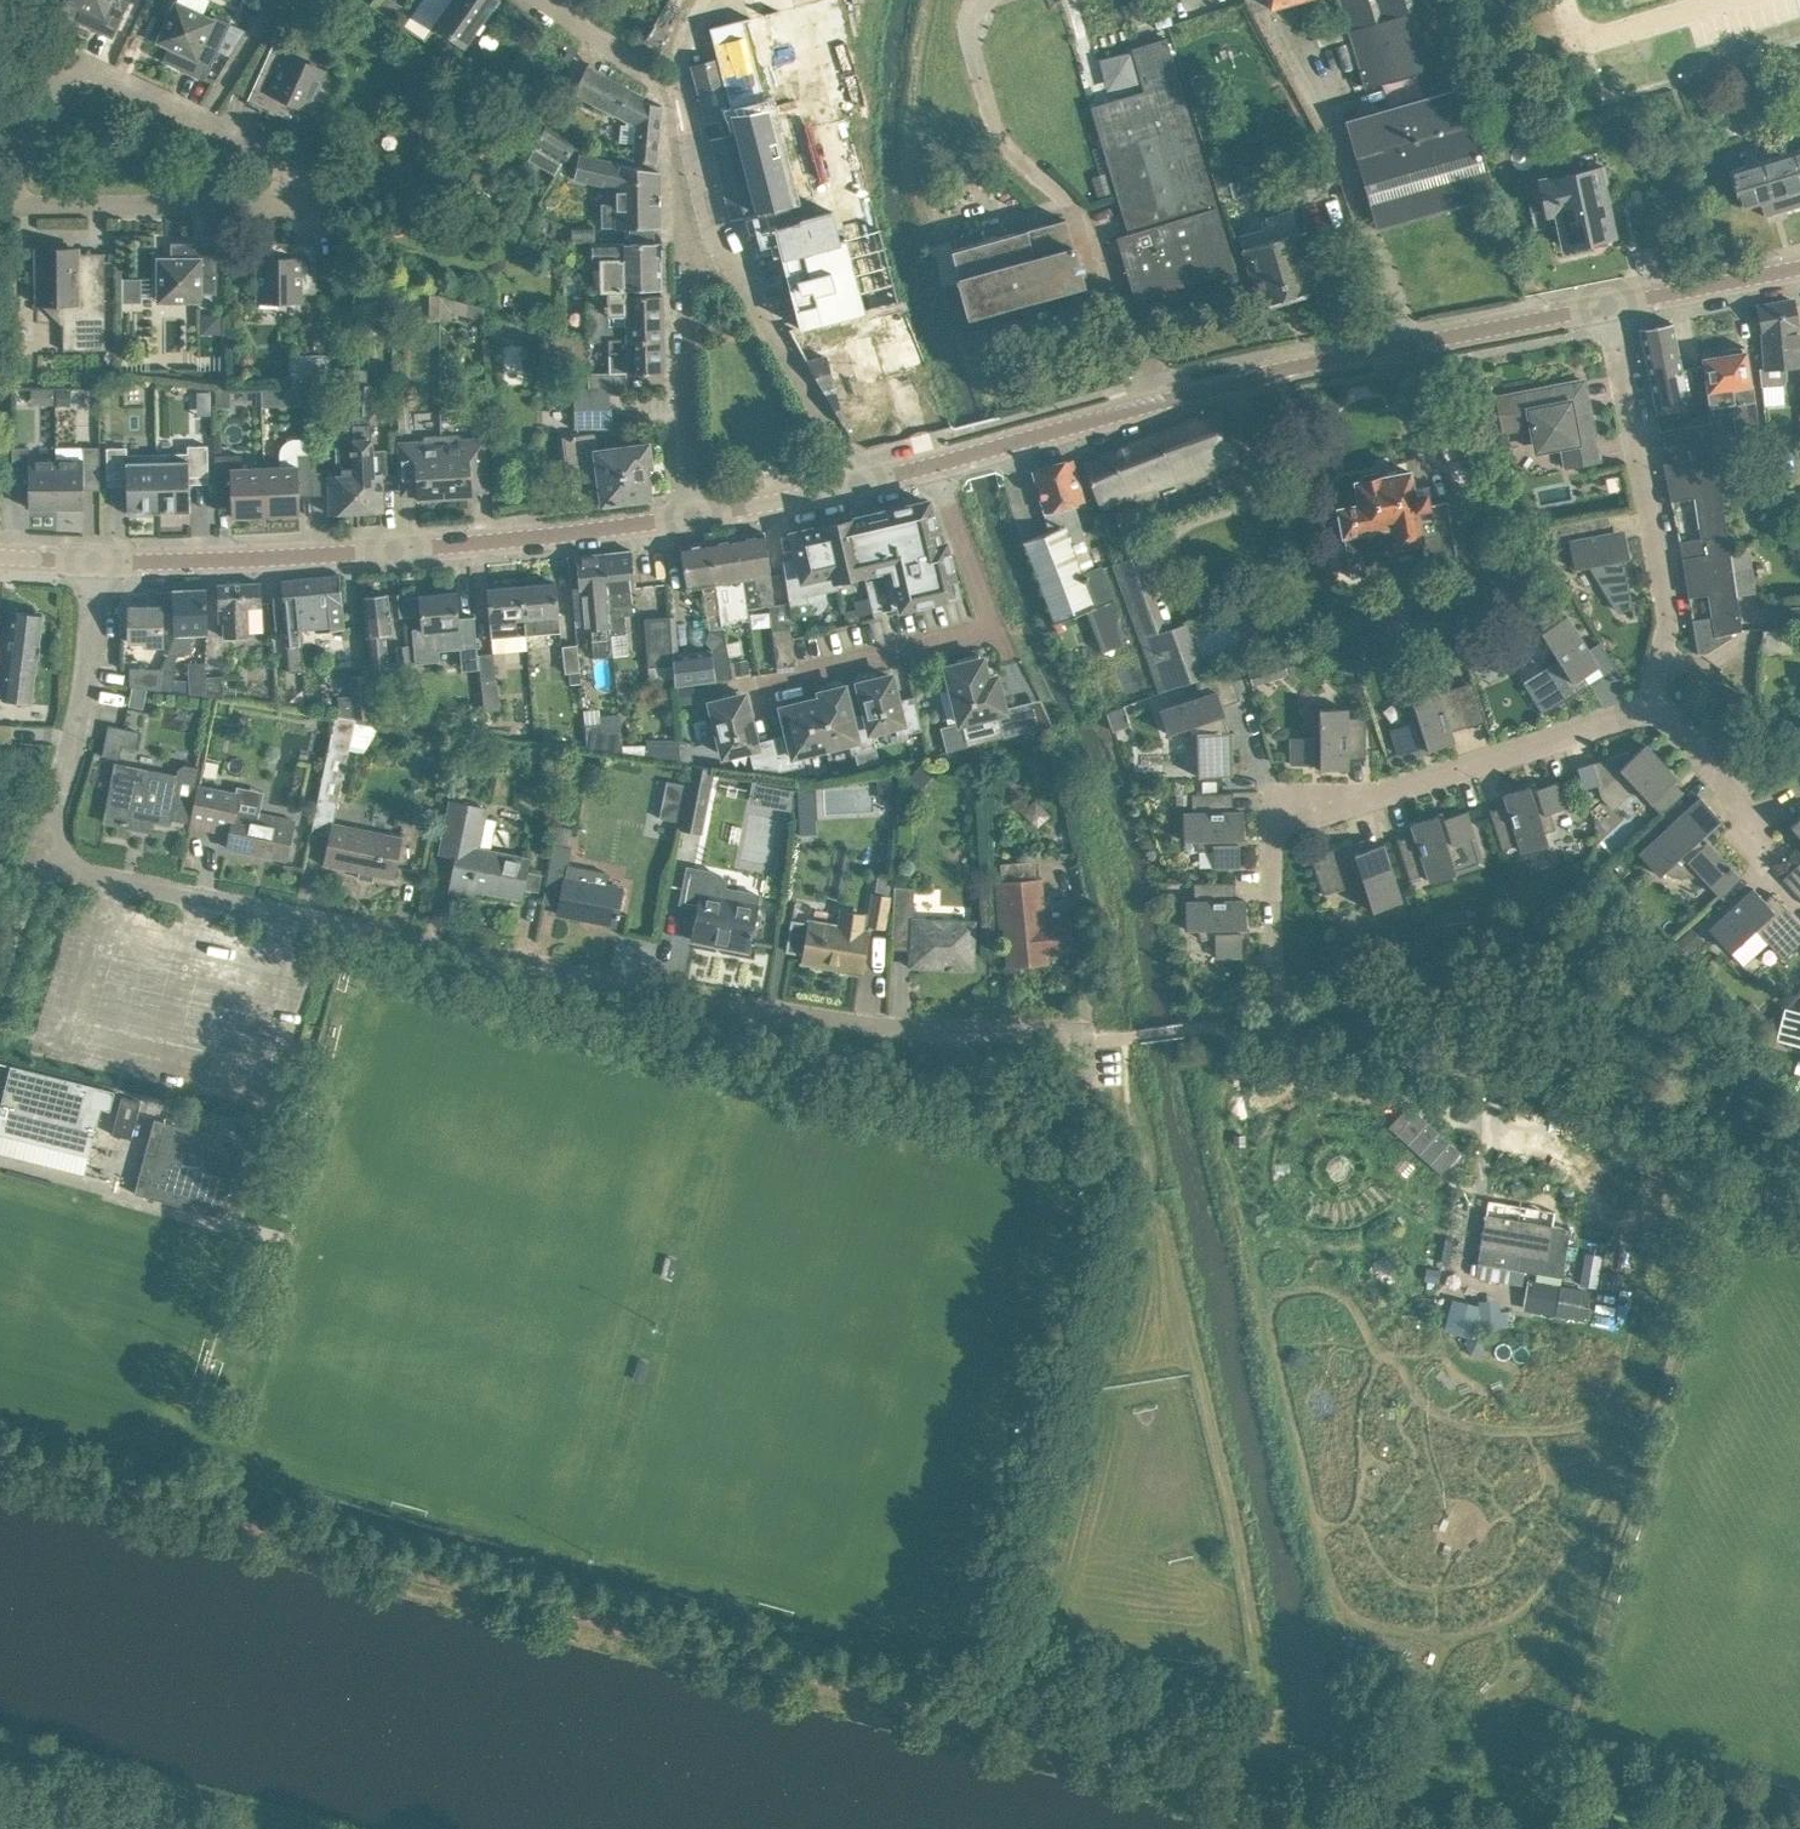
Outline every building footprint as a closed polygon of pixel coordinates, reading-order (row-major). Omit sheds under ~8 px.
[(130,0),(70,0),(78,4),(71,18),(113,38),(130,0)] [(371,4),(392,19),(402,5),(394,0),(373,0),(371,4)] [(496,0),(422,0),(405,25),(404,24),(403,25),(425,41),(436,25),(465,45),(496,0)] [(1413,0),(1339,0),(1365,87),(1422,70),(1429,55),(1413,0)] [(176,2),(158,41),(169,46),(163,60),(205,79),(223,40),(236,46),(246,29),(231,22),(215,15),(213,19),(176,2)] [(1172,16),(1154,21),(1157,30),(1174,25),(1172,16)] [(743,19),(710,27),(718,59),(719,58),(721,66),(753,58),(743,19)] [(660,47),(668,34),(654,25),(646,37),(660,47)] [(578,49),(567,41),(556,32),(545,47),(567,63),(578,49)] [(1144,91),(1129,95),(1185,285),(1236,270),(1166,37),(1131,48),(1144,91)] [(308,109),(325,70),(288,54),(290,49),(274,42),(248,99),(290,118),(297,104),(308,109)] [(718,59),(691,66),(705,122),(732,115),(733,115),(733,113),(731,104),(721,66),(719,58),(718,59)] [(753,58),(721,66),(731,104),(763,96),(753,58)] [(656,163),(662,105),(642,100),(644,96),(587,66),(574,92),(636,124),(621,123),(620,141),(635,142),(633,159),(656,163)] [(1495,198),(1465,87),(1363,114),(1345,120),(1378,229),(1495,198)] [(1759,92),(1743,96),(1747,110),(1763,106),(1759,92)] [(1185,285),(1129,95),(1090,107),(1128,233),(1116,236),(1134,296),(1135,300),(1185,285)] [(737,132),(710,139),(730,218),(758,211),(763,230),(775,227),(793,296),(796,306),(801,327),(865,310),(846,238),(839,240),(831,211),(796,220),(767,106),(733,113),(733,115),(732,115),(737,132)] [(564,161),(575,142),(546,125),(534,144),(564,161)] [(1792,151),(1775,156),(1771,140),(1757,144),(1776,212),(1799,204),(1799,177),(1792,151)] [(1776,212),(1757,144),(1743,148),(1748,165),(1729,170),(1740,207),(1760,201),(1764,215),(1776,212)] [(484,147),(480,155),(487,158),(491,151),(484,147)] [(660,226),(659,171),(579,155),(575,179),(609,185),(609,203),(603,204),(603,225),(616,225),(616,227),(628,227),(628,239),(654,238),(653,226),(660,226)] [(1546,209),(1531,213),(1535,229),(1558,224),(1563,246),(1589,240),(1593,245),(1605,242),(1608,236),(1614,235),(1609,211),(1604,190),(1609,189),(1604,165),(1577,171),(1574,157),(1560,160),(1559,155),(1537,160),(1541,179),(1534,180),(1535,186),(1541,185),(1546,209)] [(472,169),(463,189),(472,193),(481,173),(472,169)] [(1316,289),(1291,205),(1328,193),(1321,170),(1272,184),(1280,211),(1266,216),(1267,220),(1261,222),(1262,228),(1239,235),(1260,306),(1316,289)] [(1107,173),(1092,178),(1098,197),(1113,193),(1107,173)] [(868,201),(854,205),(857,214),(871,211),(868,201)] [(1084,283),(1077,260),(1073,245),(1071,246),(1064,219),(951,249),(949,241),(933,245),(953,318),(1084,283)] [(593,226),(572,227),(573,237),(594,236),(593,226)] [(662,288),(661,259),(662,259),(661,242),(654,242),(654,238),(628,239),(629,242),(593,243),(594,260),(601,260),(602,289),(627,289),(662,288)] [(217,293),(217,242),(171,242),(171,258),(159,258),(159,300),(201,300),(201,294),(217,293)] [(317,293),(317,242),(270,242),(271,258),(258,258),(259,300),(301,300),(301,293),(317,293)] [(106,349),(105,252),(79,252),(78,248),(65,248),(36,248),(37,303),(63,303),(64,349),(106,349)] [(663,339),(662,296),(662,294),(627,295),(627,289),(602,289),(588,289),(589,338),(609,339),(663,339)] [(440,292),(420,292),(420,319),(440,319),(440,304),(440,292)] [(1758,306),(1762,330),(1765,361),(1765,368),(1760,368),(1761,386),(1763,404),(1785,403),(1784,385),(1788,379),(1787,367),(1799,366),(1799,344),(1799,328),(1798,323),(1794,306),(1793,300),(1758,306)] [(450,304),(440,304),(440,319),(450,319),(450,304)] [(221,314),(201,314),(201,334),(221,334),(221,314)] [(1673,322),(1639,329),(1655,408),(1689,401),(1689,400),(1706,397),(1702,365),(1683,369),(1673,322)] [(347,323),(346,337),(355,338),(357,324),(347,323)] [(822,329),(810,332),(814,347),(826,343),(822,329)] [(810,332),(793,337),(801,350),(814,347),(810,332)] [(664,371),(663,339),(609,339),(610,372),(588,372),(589,388),(609,388),(628,388),(627,372),(664,371)] [(814,347),(801,350),(806,360),(829,354),(826,343),(814,347)] [(1754,400),(1752,383),(1749,383),(1748,370),(1744,346),(1722,349),(1723,355),(1704,358),(1712,414),(1732,411),(1736,439),(1758,434),(1756,412),(1754,400)] [(326,352),(308,352),(308,373),(327,372),(326,352)] [(829,354),(806,360),(811,369),(832,364),(829,354)] [(832,364),(811,369),(817,378),(834,373),(832,364)] [(834,373),(817,378),(822,387),(837,383),(834,373)] [(1600,462),(1584,380),(1494,397),(1494,399),(1498,398),(1504,428),(1500,429),(1501,431),(1531,425),(1536,450),(1562,445),(1567,469),(1568,468),(1567,465),(1598,459),(1598,463),(1600,462)] [(306,383),(292,383),(292,398),(307,397),(306,383)] [(837,383),(822,387),(827,396),(839,393),(837,383)] [(228,385),(213,386),(213,408),(229,407),(228,385)] [(70,387),(57,387),(57,403),(70,403),(70,387)] [(609,388),(589,388),(574,388),(575,426),(614,427),(609,388)] [(839,393),(827,396),(836,410),(843,408),(839,393)] [(490,426),(488,399),(474,400),(475,426),(490,426)] [(407,430),(406,403),(391,404),(393,431),(407,430)] [(843,408),(836,410),(844,425),(853,423),(849,407),(843,408)] [(1242,459),(1231,429),(1222,407),(1199,417),(1156,433),(1084,463),(1094,485),(1102,507),(1145,491),(1242,459)] [(387,473),(387,466),(386,449),(371,450),(370,423),(353,424),(358,512),(384,510),(382,474),(387,473)] [(358,512),(353,424),(335,425),(337,461),(341,464),(341,472),(328,473),(329,489),(330,513),(358,512)] [(1665,447),(1690,443),(1689,441),(1697,439),(1695,425),(1663,430),(1665,447)] [(650,496),(646,464),(651,464),(648,443),(597,450),(595,431),(563,436),(569,483),(600,479),(603,503),(650,496)] [(488,490),(487,464),(485,436),(457,437),(458,444),(442,445),(445,497),(472,496),(472,491),(488,490)] [(1712,437),(1697,439),(1689,441),(1690,443),(1692,458),(1663,463),(1671,498),(1696,494),(1703,538),(1727,534),(1712,437)] [(300,514),(299,484),(314,483),(312,451),(312,439),(294,440),(292,440),(290,441),(288,442),(286,444),(284,445),(283,447),(282,449),(281,451),(281,453),(281,466),(264,466),(266,515),(300,514)] [(445,497),(442,445),(427,446),(426,439),(398,440),(401,495),(417,494),(417,499),(445,497)] [(188,454),(158,455),(159,512),(190,511),(190,476),(209,476),(208,445),(188,445),(188,454)] [(100,481),(100,446),(83,446),(83,459),(56,459),(57,507),(84,507),(84,481),(100,481)] [(57,507),(56,459),(29,459),(29,447),(12,447),(13,481),(29,481),(29,508),(57,507)] [(159,512),(158,455),(127,455),(127,447),(107,447),(107,478),(127,477),(127,512),(159,512)] [(266,515),(264,466),(242,467),(241,454),(215,455),(217,487),(231,486),(232,516),(266,515)] [(1130,641),(1101,566),(1094,568),(1088,552),(1076,556),(1071,543),(1084,539),(1075,504),(1084,502),(1078,482),(1072,459),(1033,470),(1040,493),(1050,530),(1024,541),(1055,623),(1086,611),(1102,652),(1130,641)] [(1359,503),(1327,509),(1332,533),(1332,536),(1342,534),(1350,577),(1366,574),(1362,551),(1421,540),(1425,557),(1456,551),(1447,500),(1428,504),(1416,506),(1414,494),(1409,471),(1381,476),(1380,471),(1360,474),(1361,480),(1356,481),(1359,503)] [(957,594),(945,543),(938,545),(928,501),(853,519),(865,572),(892,566),(894,574),(896,582),(898,590),(899,599),(902,607),(957,594)] [(1140,502),(1113,512),(1121,532),(1147,522),(1140,502)] [(1629,557),(1625,538),(1624,530),(1611,533),(1608,515),(1551,525),(1556,554),(1571,551),(1574,567),(1590,564),(1600,581),(1599,581),(1606,593),(1607,592),(1617,609),(1631,606),(1633,617),(1635,617),(1624,558),(1629,557)] [(853,519),(823,526),(835,579),(836,579),(865,572),(853,519)] [(835,579),(823,526),(792,533),(798,557),(783,560),(790,607),(810,602),(808,595),(838,588),(836,579),(835,579)] [(771,575),(764,532),(736,536),(747,607),(761,605),(761,606),(775,604),(771,575)] [(1742,630),(1727,534),(1703,538),(1680,541),(1688,594),(1711,590),(1717,635),(1742,630)] [(748,614),(747,607),(736,536),(709,540),(721,619),(722,623),(728,623),(731,625),(741,623),(742,620),(748,618),(747,614),(748,614)] [(721,619),(709,540),(680,545),(687,588),(702,585),(708,621),(721,619)] [(633,614),(630,589),(636,589),(634,573),(632,549),(604,552),(612,634),(626,632),(624,615),(633,614)] [(1747,549),(1730,552),(1737,595),(1753,592),(1747,549)] [(612,634),(604,552),(576,555),(579,580),(580,595),(589,594),(593,657),(614,656),(612,634)] [(345,628),(342,599),(340,574),(299,578),(301,607),(297,607),(299,628),(316,626),(316,630),(345,628)] [(896,582),(894,574),(885,576),(887,584),(896,582)] [(1139,577),(1122,583),(1142,639),(1161,688),(1204,675),(1186,625),(1166,631),(1159,633),(1139,577)] [(299,628),(297,607),(301,607),(299,578),(281,580),(283,600),(273,601),(276,629),(286,628),(290,671),(304,670),(299,628)] [(875,578),(866,580),(868,589),(877,587),(875,578)] [(250,635),(248,606),(262,605),(261,582),(218,584),(219,607),(223,607),(224,636),(250,635)] [(559,615),(558,606),(556,582),(521,585),(526,634),(560,632),(558,615),(559,615)] [(898,590),(896,582),(887,584),(889,593),(898,590)] [(526,634),(521,585),(487,588),(490,622),(491,621),(492,637),(526,634)] [(879,595),(877,587),(868,589),(870,597),(879,595)] [(208,630),(207,613),(206,589),(174,590),(175,609),(175,614),(175,628),(178,628),(167,653),(192,652),(190,631),(208,630)] [(899,599),(898,590),(889,593),(890,601),(899,599)] [(423,627),(412,628),(415,663),(418,663),(418,660),(437,658),(436,648),(461,646),(461,640),(476,639),(474,616),(473,616),(473,618),(458,619),(458,615),(456,591),(420,594),(422,618),(423,627)] [(403,592),(391,594),(393,616),(406,614),(403,592)] [(392,633),(391,618),(388,594),(363,597),(365,621),(366,635),(368,635),(371,668),(388,666),(386,634),(392,633)] [(881,603),(879,595),(870,597),(872,605),(881,603)] [(870,597),(855,600),(858,615),(873,611),(872,605),(870,597)] [(902,607),(899,599),(890,601),(892,609),(902,607)] [(883,611),(881,603),(872,605),(873,611),(873,613),(883,611)] [(162,609),(162,606),(129,606),(130,641),(145,641),(145,646),(163,646),(162,628),(162,609)] [(1789,606),(1790,628),(1799,628),(1799,606),(1789,606)] [(175,609),(162,609),(162,628),(175,628),(175,614),(175,609)] [(32,702),(44,614),(13,610),(2,699),(32,702)] [(669,615),(644,617),(649,679),(674,678),(672,655),(669,615)] [(1598,666),(1566,615),(1541,631),(1559,659),(1542,670),(1545,675),(1527,685),(1526,686),(1543,713),(1580,690),(1574,681),(1598,666)] [(773,630),(777,666),(795,664),(791,628),(773,630)] [(409,642),(396,643),(399,666),(411,665),(409,642)] [(577,643),(562,645),(565,672),(580,670),(577,643)] [(712,649),(672,655),(674,678),(675,686),(716,680),(712,649)] [(493,651),(479,653),(480,667),(482,680),(496,678),(493,651)] [(1005,711),(998,684),(996,676),(987,679),(982,658),(981,659),(979,654),(957,659),(958,664),(947,667),(960,722),(962,721),(967,741),(1003,732),(998,712),(1005,711)] [(1263,659),(1247,664),(1253,683),(1269,677),(1263,659)] [(748,660),(733,662),(735,677),(750,675),(748,660)] [(204,662),(189,663),(191,693),(224,698),(222,675),(205,676),(204,662)] [(417,666),(411,667),(413,688),(419,687),(417,666)] [(160,689),(162,667),(130,667),(130,685),(132,686),(143,687),(147,688),(160,689)] [(175,669),(162,667),(160,689),(172,690),(175,669)] [(1228,732),(1222,715),(1225,714),(1222,705),(1240,700),(1230,669),(1196,680),(1201,696),(1160,710),(1168,733),(1189,726),(1192,734),(1197,734),(1198,776),(1232,775),(1231,732),(1228,732)] [(351,694),(338,695),(340,715),(354,718),(371,721),(368,674),(350,675),(351,694)] [(859,683),(866,713),(870,730),(872,730),(895,724),(897,736),(922,729),(914,696),(897,700),(891,675),(859,683)] [(695,683),(679,686),(681,702),(697,700),(695,683)] [(1469,726),(1456,687),(1438,692),(1436,684),(1410,692),(1413,704),(1403,707),(1408,723),(1391,728),(1399,754),(1426,745),(1428,750),(1454,741),(1451,731),(1466,726),(1466,727),(1469,726)] [(132,686),(129,704),(143,707),(147,688),(143,687),(132,686)] [(870,730),(866,713),(852,717),(844,687),(820,693),(822,698),(814,700),(825,747),(849,741),(852,754),(876,748),(872,730),(870,730)] [(781,771),(773,737),(756,741),(744,695),(741,695),(740,690),(721,694),(723,700),(711,703),(724,754),(749,748),(754,771),(783,774),(782,771),(781,771)] [(825,747),(814,700),(782,707),(788,733),(773,737),(781,771),(782,771),(805,765),(802,753),(825,747)] [(1123,705),(1105,711),(1112,729),(1129,723),(1123,705)] [(1366,758),(1365,716),(1347,717),(1347,708),(1319,708),(1319,720),(1309,722),(1313,737),(1291,737),(1292,764),(1320,764),(1320,768),(1347,768),(1347,758),(1363,758),(1366,758)] [(338,800),(354,718),(340,715),(336,714),(319,796),(338,800)] [(600,723),(585,724),(588,749),(625,754),(623,744),(621,729),(601,731),(600,723)] [(12,724),(0,724),(0,741),(11,742),(12,724)] [(136,747),(139,732),(133,730),(109,725),(103,754),(118,757),(121,744),(136,747)] [(1035,731),(1011,736),(1021,774),(1044,767),(1035,731)] [(646,744),(623,744),(625,754),(681,762),(681,760),(679,743),(679,738),(646,738),(646,744)] [(1674,781),(1677,778),(1645,744),(1633,755),(1629,751),(1591,763),(1599,786),(1602,796),(1613,808),(1631,791),(1636,786),(1661,813),(1684,792),(1674,781)] [(112,784),(105,817),(121,820),(121,823),(127,824),(128,822),(141,824),(141,826),(142,826),(142,824),(144,819),(144,816),(152,818),(151,820),(170,824),(171,817),(188,820),(192,797),(198,768),(185,765),(179,769),(178,775),(145,768),(116,763),(112,784)] [(920,763),(908,775),(921,787),(932,774),(920,763)] [(702,832),(714,768),(693,764),(680,828),(702,832)] [(902,767),(877,768),(878,797),(902,796),(902,767)] [(1216,781),(1202,781),(1202,793),(1216,793),(1216,781)] [(1555,828),(1550,812),(1567,807),(1559,781),(1532,790),(1530,786),(1504,794),(1507,804),(1492,809),(1492,808),(1490,809),(1502,849),(1520,843),(1522,851),(1549,843),(1545,831),(1555,828)] [(287,858),(294,819),(258,812),(257,819),(235,815),(240,794),(198,786),(190,825),(230,833),(227,846),(287,858)] [(814,786),(797,787),(798,801),(815,800),(814,786)] [(784,788),(780,808),(792,810),(796,790),(784,788)] [(1244,838),(1244,811),(1233,811),(1233,795),(1233,793),(1192,794),(1192,812),(1183,812),(1184,840),(1196,840),(1199,849),(1213,846),(1214,867),(1240,867),(1240,838),(1244,838)] [(1191,794),(1177,794),(1177,806),(1191,806),(1191,794)] [(398,856),(402,835),(336,822),(340,800),(338,800),(319,796),(316,810),(311,834),(313,834),(313,832),(331,836),(324,866),(326,866),(326,863),(392,877),(391,880),(393,880),(398,856)] [(1700,849),(1694,842),(1720,818),(1701,796),(1639,853),(1659,874),(1664,870),(1671,874),(1680,876),(1692,876),(1700,873),(1720,896),(1740,877),(1734,871),(1734,870),(1730,866),(1707,842),(1700,849)] [(529,857),(479,847),(487,808),(451,801),(445,830),(462,834),(451,887),(473,891),(474,888),(521,897),(529,857)] [(1461,856),(1454,843),(1474,837),(1466,811),(1439,820),(1438,815),(1412,823),(1415,833),(1399,838),(1397,838),(1410,878),(1427,873),(1430,881),(1456,873),(1452,861),(1461,856)] [(1790,825),(1799,835),(1799,816),(1790,825)] [(558,824),(554,843),(568,846),(571,827),(558,824)] [(1401,901),(1383,844),(1356,852),(1353,842),(1311,856),(1323,894),(1325,894),(1322,885),(1342,879),(1345,888),(1363,882),(1373,910),(1401,901)] [(605,885),(607,872),(566,864),(567,859),(569,859),(572,847),(554,844),(543,902),(559,905),(558,913),(616,924),(617,917),(619,917),(620,912),(618,912),(622,888),(605,885)] [(1783,878),(1799,897),(1799,862),(1783,878)] [(748,950),(757,904),(760,893),(726,886),(726,883),(725,879),(723,875),(720,872),(717,870),(713,869),(688,865),(680,902),(699,906),(693,939),(715,943),(716,939),(748,946),(747,950),(748,950)] [(1071,950),(1068,918),(1044,920),(1040,880),(998,884),(1001,925),(1006,925),(1009,964),(1037,962),(1036,953),(1071,950)] [(1247,927),(1246,900),(1235,900),(1235,884),(1236,884),(1236,881),(1194,882),(1194,901),(1186,901),(1186,929),(1198,928),(1201,938),(1215,935),(1216,956),(1242,955),(1242,927),(1247,927)] [(973,969),(975,921),(914,918),(916,886),(895,885),(892,936),(911,937),(910,966),(948,968),(948,969),(953,969),(954,967),(973,969)] [(1798,920),(1791,913),(1781,902),(1778,905),(1777,905),(1773,909),(1766,902),(1765,900),(1754,888),(1709,929),(1730,951),(1754,928),(1768,943),(1772,939),(1787,955),(1791,951),(1799,943),(1799,922),(1798,920)] [(890,896),(873,892),(867,924),(884,927),(890,896)] [(861,969),(867,933),(860,932),(863,914),(845,911),(842,928),(792,920),(787,950),(805,953),(804,959),(861,969)] [(1692,927),(1678,939),(1689,952),(1703,940),(1692,927)] [(1341,938),(1329,940),(1332,952),(1344,950),(1341,938)] [(1777,1039),(1799,1045),(1799,1012),(1785,1008),(1777,1039)] [(11,1065),(0,1109),(0,1134),(89,1156),(101,1108),(110,1110),(115,1091),(11,1065)] [(141,1101),(122,1096),(113,1134),(131,1138),(141,1101)] [(1417,1111),(1397,1133),(1441,1173),(1461,1152),(1417,1111)] [(214,1116),(211,1128),(226,1132),(229,1120),(214,1116)] [(135,1192),(222,1216),(242,1142),(155,1118),(135,1192)] [(275,1152),(280,1133),(271,1130),(272,1128),(246,1121),(242,1135),(268,1143),(266,1149),(275,1152)] [(1245,1134),(1233,1135),(1234,1146),(1246,1145),(1245,1134)] [(1480,1247),(1478,1263),(1516,1269),(1525,1271),(1534,1272),(1562,1277),(1570,1228),(1573,1213),(1488,1200),(1486,1214),(1480,1247)] [(1587,1253),(1582,1284),(1595,1286),(1600,1255),(1587,1253)] [(1427,1265),(1424,1278),(1437,1281),(1440,1267),(1427,1265)] [(1605,1271),(1603,1287),(1616,1288),(1618,1273),(1605,1271)] [(1533,1281),(1528,1309),(1556,1314),(1575,1317),(1580,1289),(1561,1286),(1533,1281)] [(1500,1307),(1481,1309),(1483,1328),(1509,1325),(1508,1306),(1500,1307)] [(1421,1307),(1419,1316),(1430,1318),(1432,1309),(1421,1307)]
